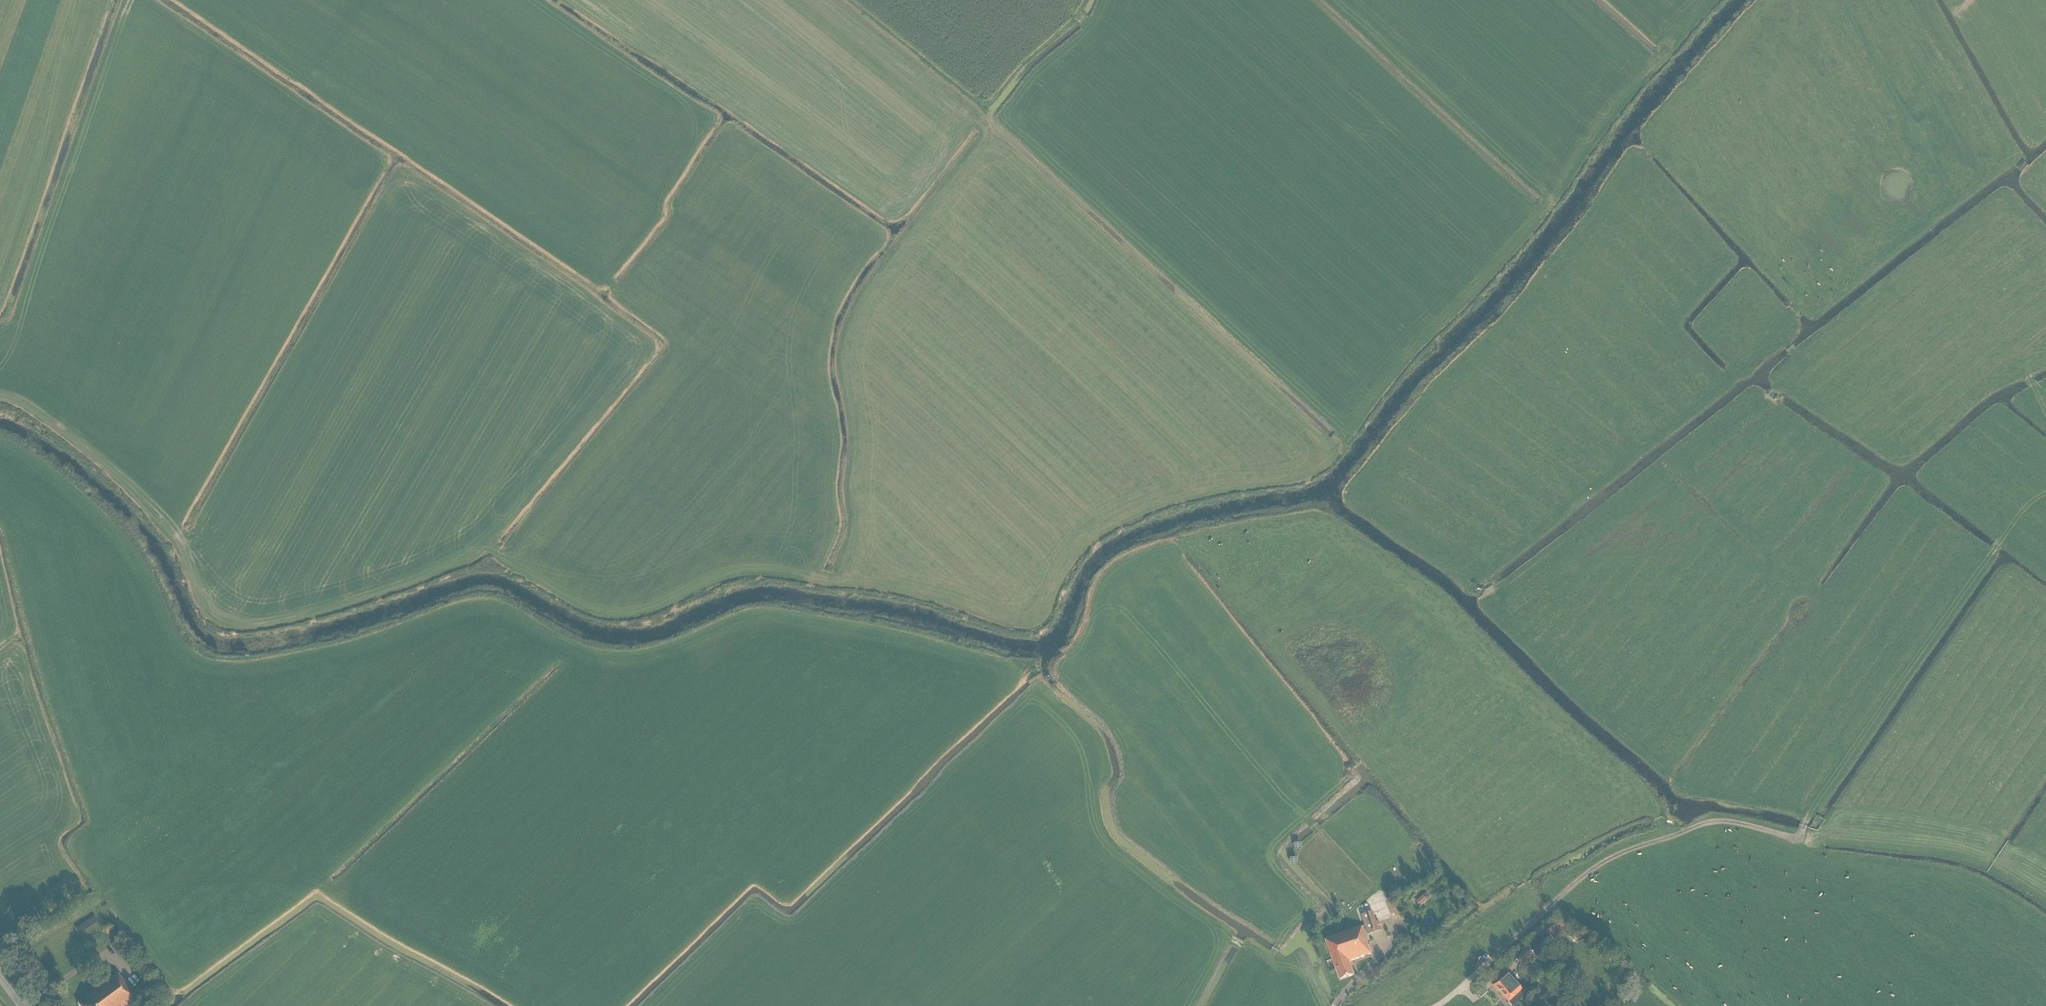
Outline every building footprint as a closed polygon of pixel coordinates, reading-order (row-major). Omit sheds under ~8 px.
[(1420,906),(1426,900),(1422,896),(1416,902),(1420,906)] [(1368,935),(1381,931),(1378,922),(1376,923),(1373,912),(1362,916),(1368,935)] [(1349,962),(1367,955),(1371,954),(1368,946),(1369,946),(1362,926),(1325,939),(1340,980),(1354,975),(1349,963),(1350,963),(1349,962)] [(1574,943),(1579,938),(1572,931),(1567,935),(1574,943)] [(1516,959),(1521,965),(1533,955),(1548,942),(1543,935),(1516,959)] [(140,1001),(124,980),(123,981),(117,974),(78,1004),(79,1005),(133,1005),(140,1001)] [(1516,995),(1515,993),(1520,988),(1522,990),(1507,974),(1508,976),(1503,981),(1501,979),(1494,986),(1509,1003),(1516,995)]
